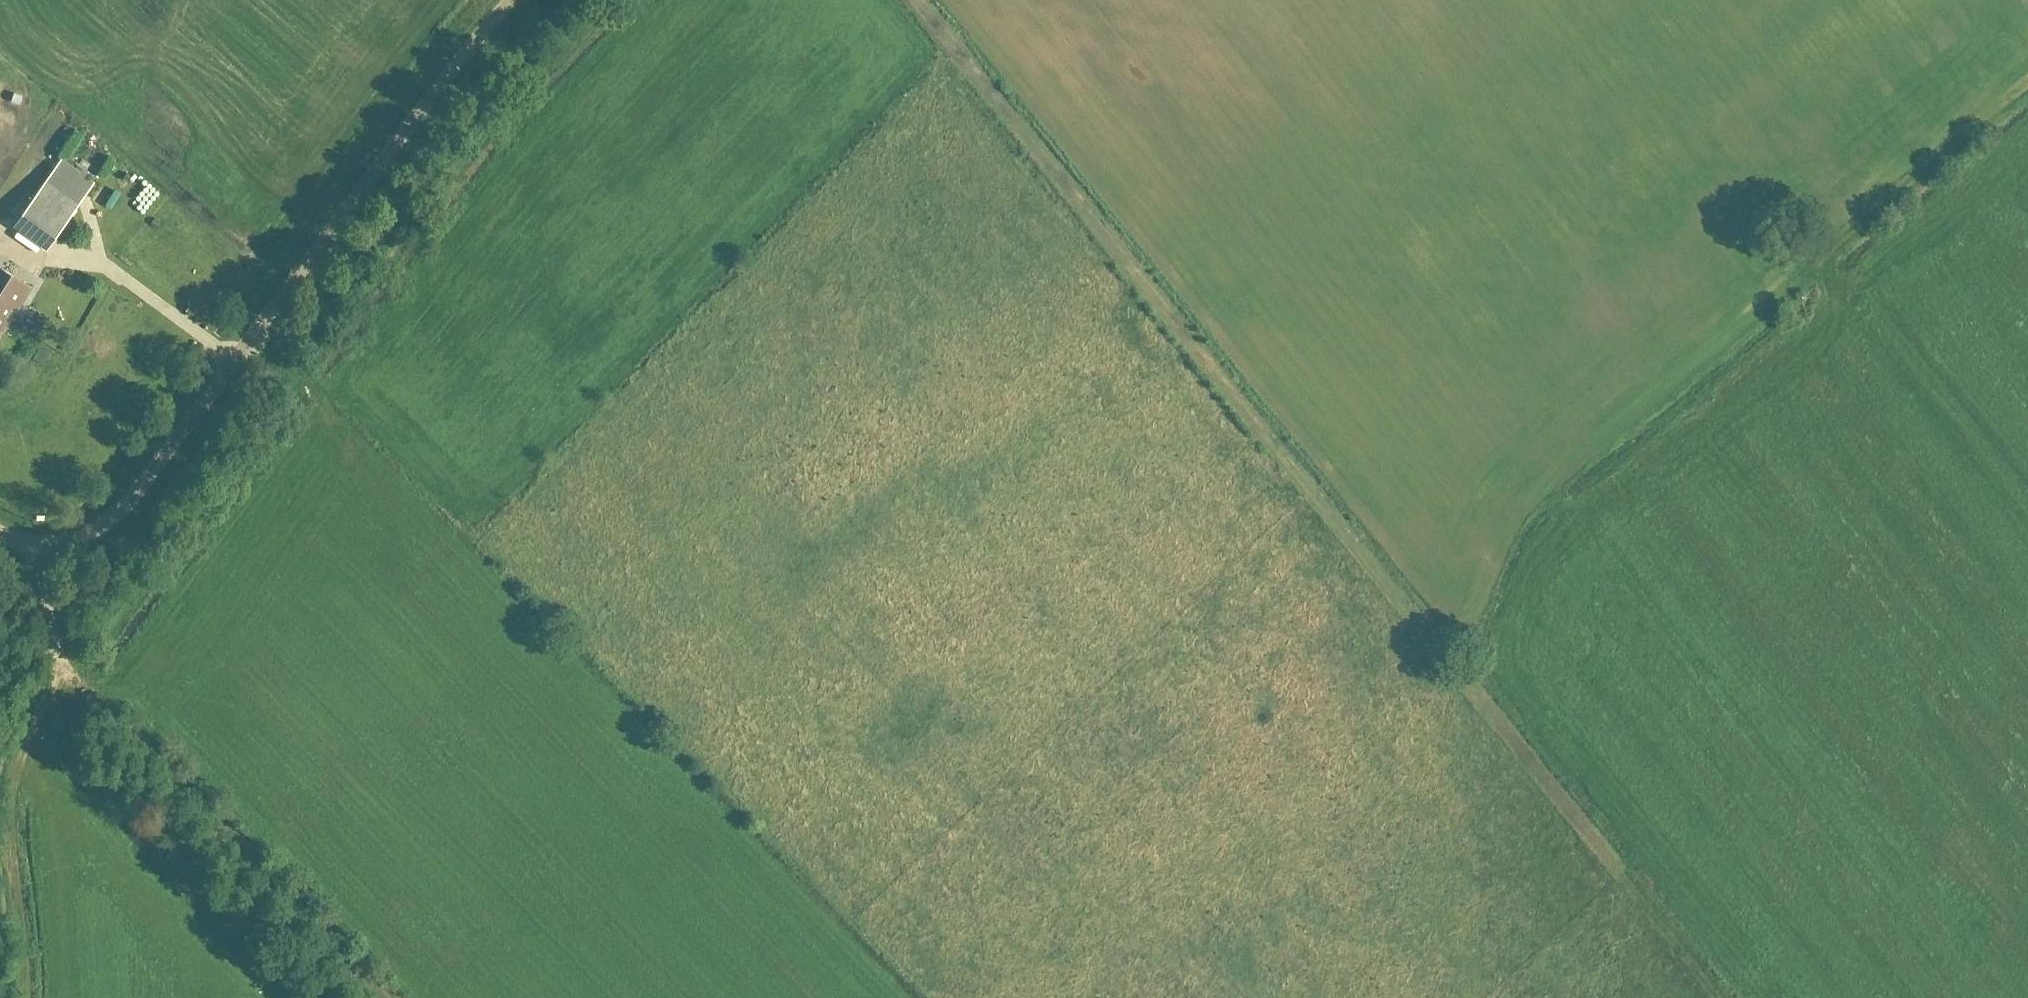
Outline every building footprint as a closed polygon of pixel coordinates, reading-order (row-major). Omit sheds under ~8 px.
[(61,159),(46,180),(80,204),(95,183),(61,159)] [(46,180),(20,217),(53,242),(80,204),(46,180)] [(6,329),(31,288),(0,269),(0,325),(6,329)]
